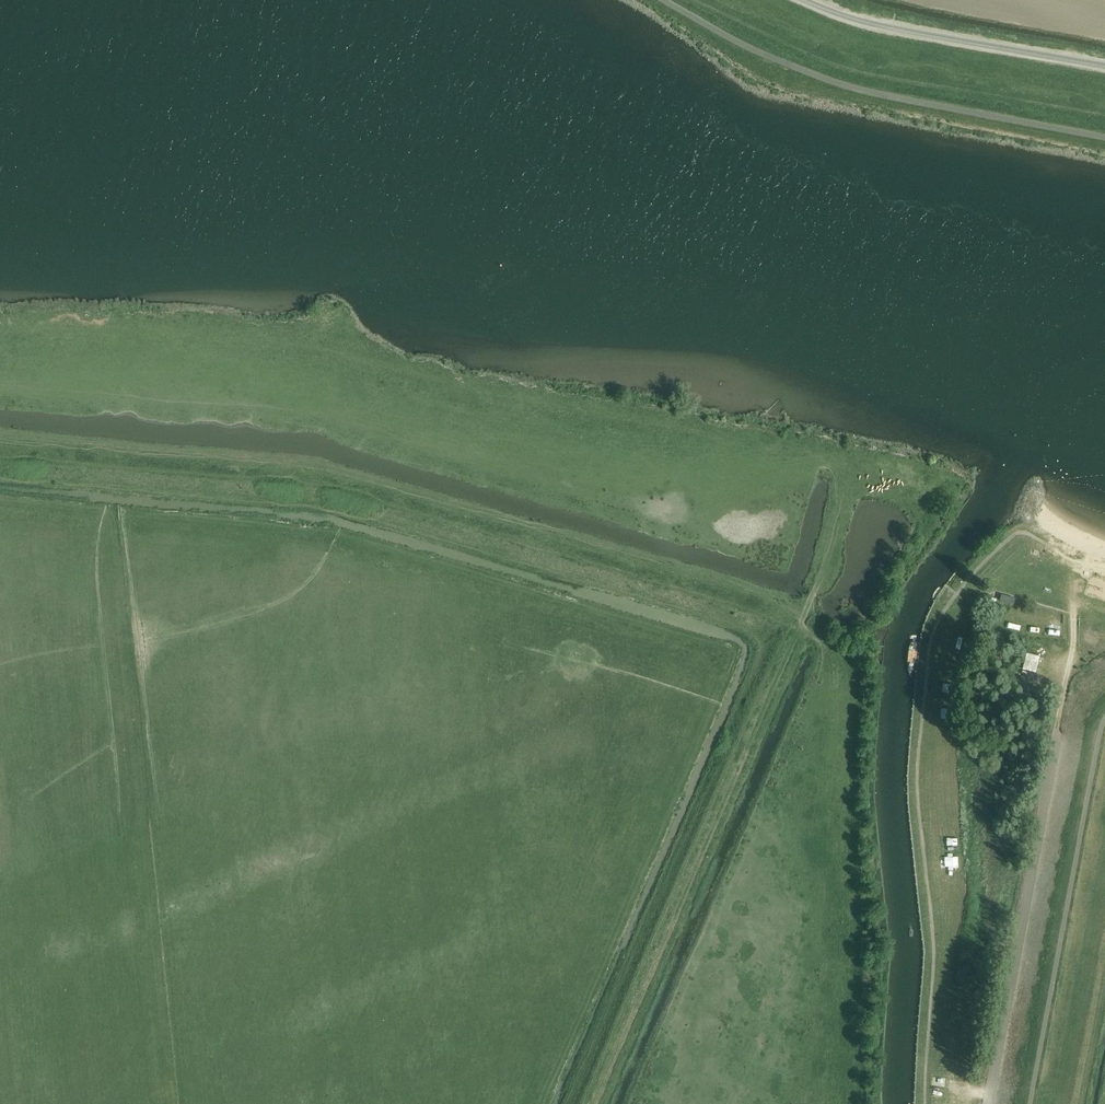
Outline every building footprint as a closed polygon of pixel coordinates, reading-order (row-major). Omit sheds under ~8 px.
[(999,601),(1014,606),(1016,601),(1001,596),(999,601)] [(1040,657),(1026,653),(1022,670),(1035,673),(1040,657)]
